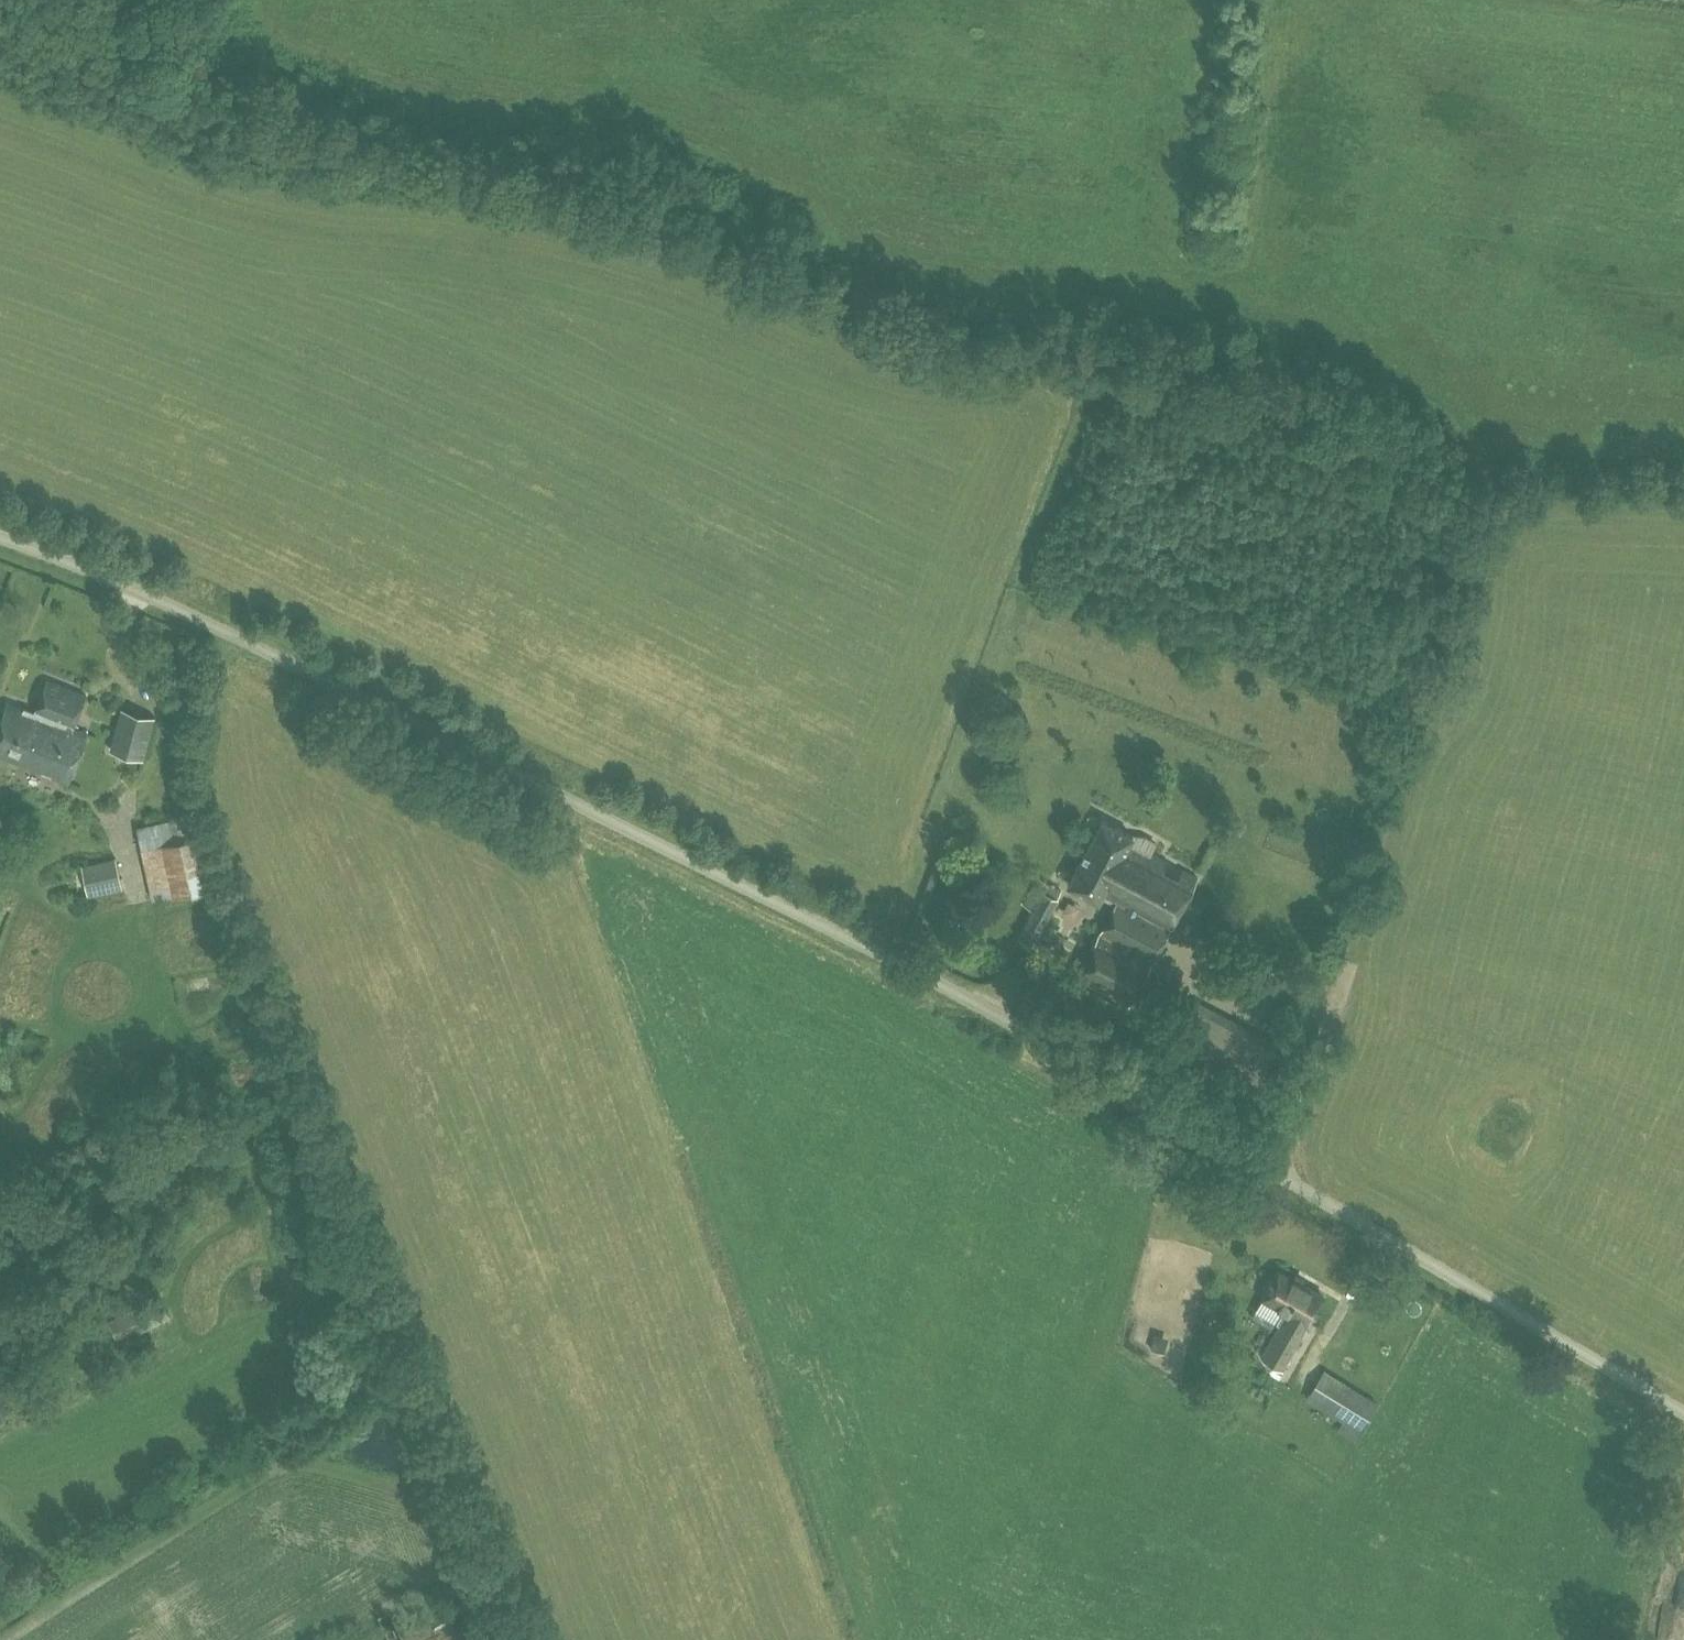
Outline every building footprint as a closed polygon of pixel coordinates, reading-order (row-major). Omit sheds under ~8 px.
[(8,677),(0,673),(0,693),(8,677)] [(68,782),(86,736),(72,731),(87,695),(47,679),(34,710),(24,706),(22,712),(6,706),(0,720),(0,756),(68,782)] [(110,750),(143,759),(155,716),(122,707),(110,750)] [(136,826),(152,900),(211,887),(194,813),(136,826)] [(1075,979),(1128,1007),(1198,876),(1151,851),(1156,843),(1136,832),(1135,835),(1102,818),(1067,882),(1100,899),(1101,897),(1114,904),(1075,979)] [(72,867),(79,897),(123,887),(116,857),(72,867)] [(1019,935),(1034,943),(1061,890),(1037,877),(1023,904),(1032,909),(1019,935)] [(1177,1043),(1257,1086),(1279,1045),(1198,1002),(1177,1043)] [(1261,1355),(1281,1367),(1324,1295),(1279,1269),(1263,1296),(1288,1311),(1261,1355)] [(108,1320),(119,1342),(170,1316),(159,1294),(108,1320)] [(1337,1430),(1353,1441),(1377,1402),(1324,1369),(1306,1398),(1343,1420),(1337,1430)]
